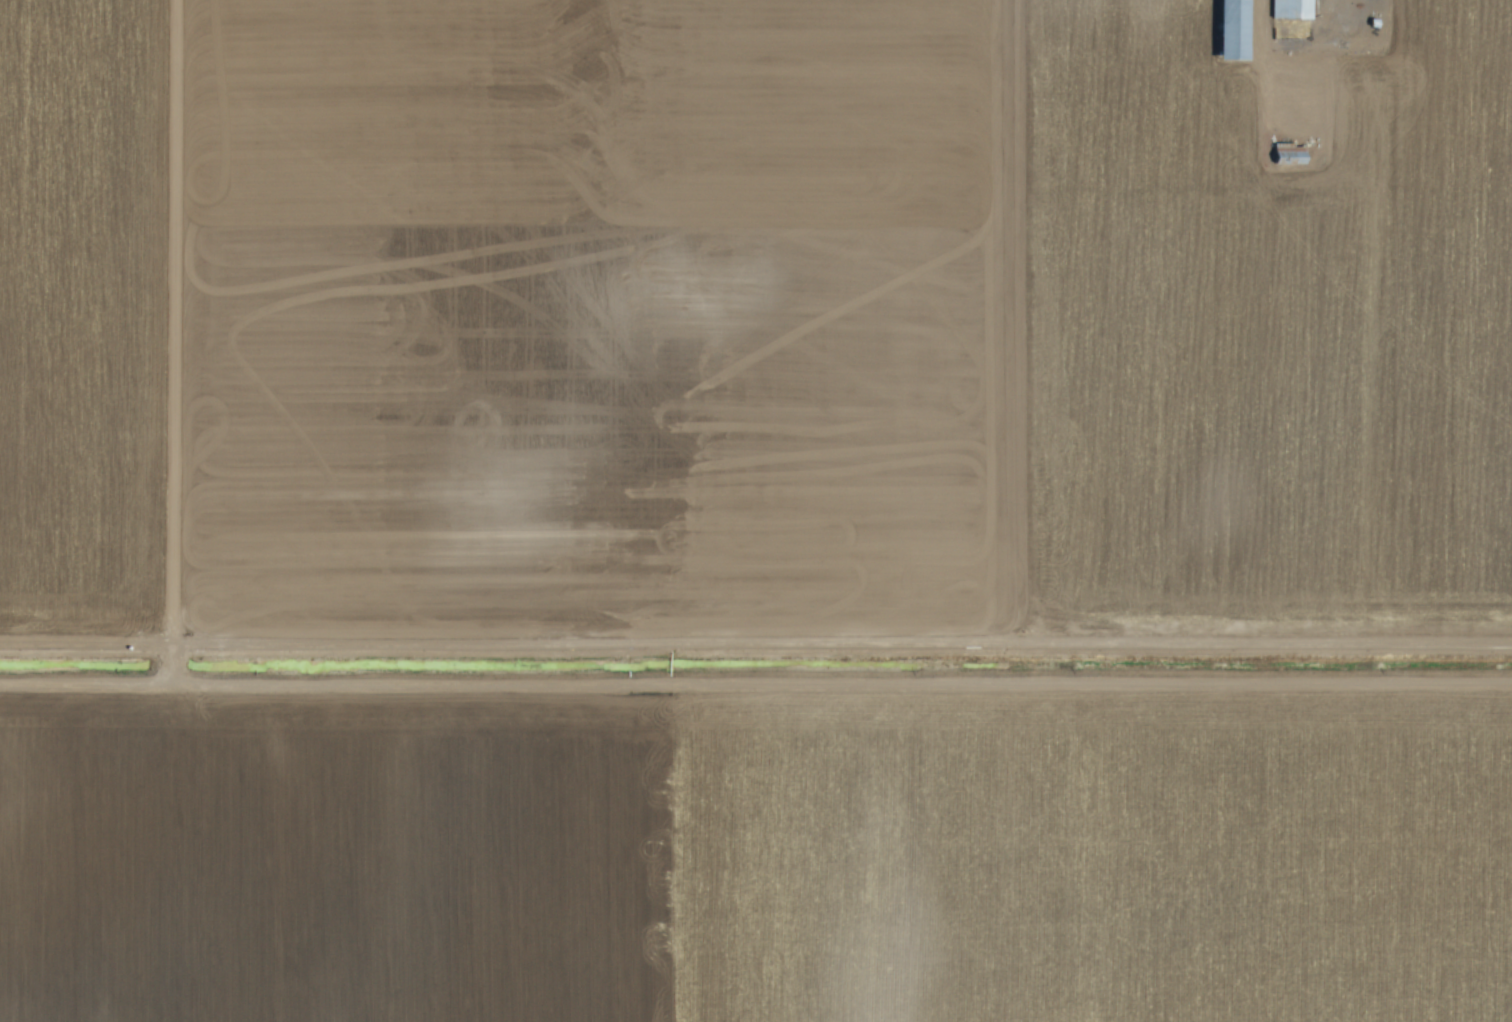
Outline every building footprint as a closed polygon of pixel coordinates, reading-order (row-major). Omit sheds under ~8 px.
[(1242,0),(1213,0),(1212,61),(1241,62),(1242,0)] [(1275,150),(1275,163),(1299,164),(1300,151),(1275,150)]
